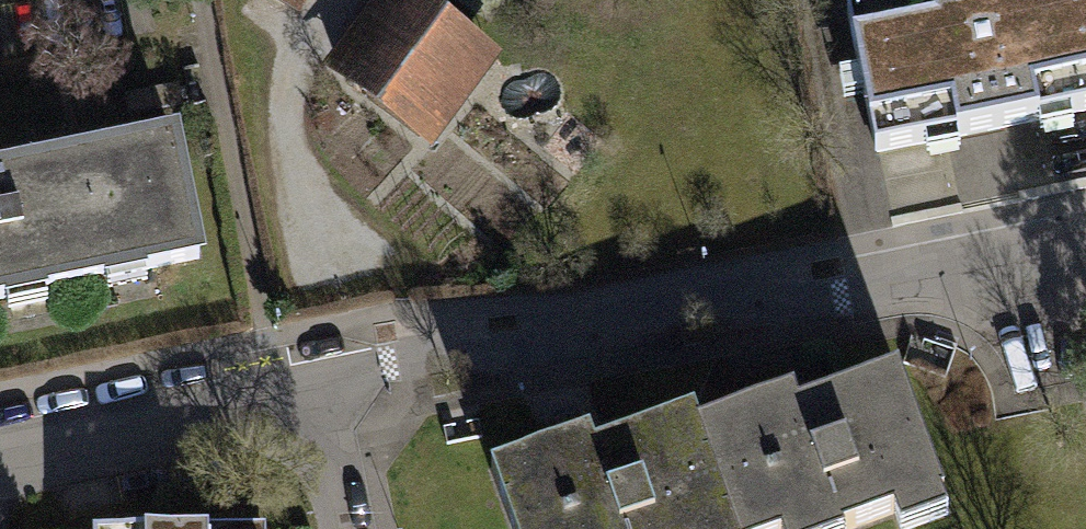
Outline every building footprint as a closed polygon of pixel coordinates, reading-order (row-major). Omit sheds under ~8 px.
[(333,68),(430,141),(493,57),(443,20),(458,0),(385,0),(333,68)] [(854,4),(883,149),(1085,109),(1085,0),(876,0),(854,4)] [(199,261),(176,143),(0,178),(0,301),(199,261)] [(689,451),(724,528),(889,528),(939,506),(884,386),(800,425),(790,404),(689,451)] [(482,480),(504,528),(724,528),(689,451),(680,432),(597,469),(581,435),(482,480)]
